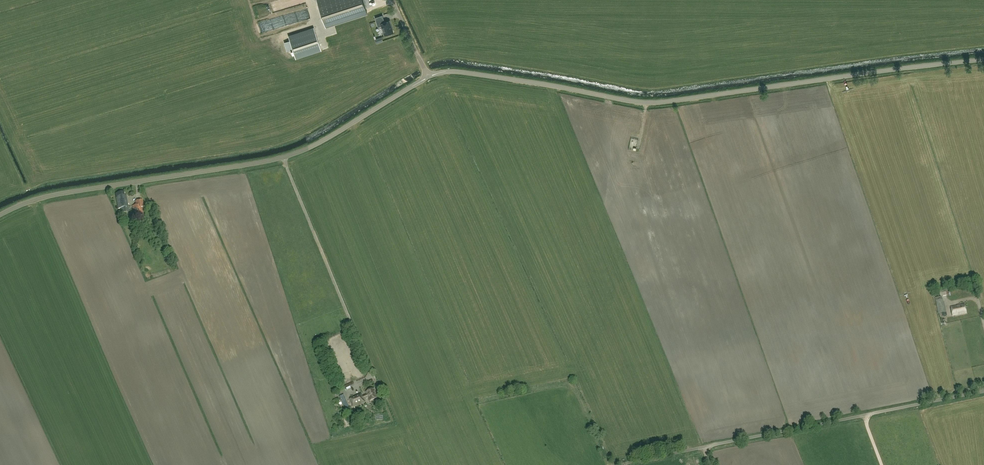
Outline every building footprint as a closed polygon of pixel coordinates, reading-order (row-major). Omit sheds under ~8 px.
[(326,26),(367,13),(363,0),(317,0),(326,26)] [(382,19),(376,21),(378,27),(382,26),(385,35),(393,32),(389,20),(383,22),(382,19)] [(313,28),(288,36),(296,59),(321,51),(313,28)] [(128,206),(126,195),(116,197),(119,208),(128,206)] [(143,215),(142,208),(144,207),(142,200),(137,201),(138,205),(133,206),(133,210),(134,210),(134,213),(135,212),(136,216),(143,215)] [(943,299),(942,299),(941,296),(935,298),(939,314),(946,312),(944,302),(943,302),(943,299)] [(957,307),(957,306),(951,307),(953,316),(966,313),(965,304),(959,305),(960,306),(957,307)] [(365,402),(364,399),(368,397),(370,401),(378,397),(374,389),(366,392),(367,394),(362,396),(362,394),(350,399),(354,407),(365,402)]
